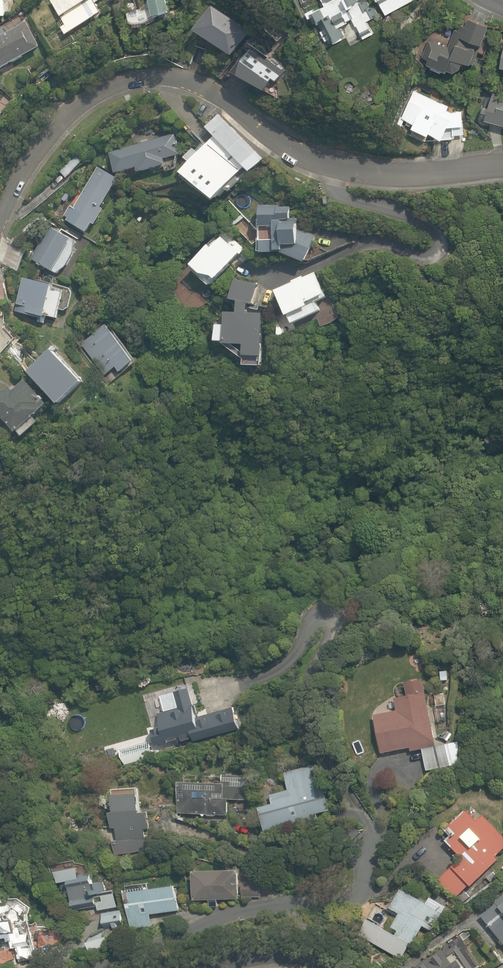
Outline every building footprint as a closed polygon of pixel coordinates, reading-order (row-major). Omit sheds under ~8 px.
[(51,2),(63,19),(61,20),(64,26),(61,28),(68,39),(106,15),(99,4),(105,0),(53,0),(51,2)] [(150,5),(141,9),(129,13),(135,30),(175,16),(169,0),(149,0),(150,5)] [(325,5),(309,13),(317,28),(324,25),(333,44),(346,38),(341,28),(353,22),(361,38),(377,30),(362,1),(364,0),(323,0),(325,5)] [(419,0),(382,0),(379,2),(387,18),(420,1),(419,0)] [(215,5),(196,32),(235,59),(250,38),(243,33),(247,27),(215,5)] [(460,71),(469,62),(477,64),(480,48),(485,49),(491,25),(457,17),(450,44),(421,38),(417,55),(430,58),(428,64),(434,65),(433,69),(446,72),(447,68),(460,71)] [(27,21),(7,33),(4,29),(0,32),(0,74),(43,48),(27,21)] [(247,54),(235,74),(268,95),(280,75),(247,54)] [(450,103),(415,90),(405,119),(417,123),(415,128),(450,141),(453,134),(464,134),(463,108),(448,109),(450,103)] [(488,116),(487,119),(502,124),(502,99),(494,97),(492,101),(485,99),(481,114),(488,116)] [(218,114),(205,127),(215,136),(208,146),(203,143),(190,162),(194,165),(187,176),(221,205),(247,169),(251,173),(264,160),(218,114)] [(178,137),(113,152),(118,174),(138,169),(139,173),(165,167),(166,173),(178,170),(175,158),(182,156),(178,137)] [(67,180),(83,163),(75,156),(59,173),(67,180)] [(120,182),(96,167),(65,220),(89,234),(93,227),(98,229),(108,212),(104,210),(120,182)] [(294,206),(262,207),(263,254),(283,254),(307,264),(318,237),(300,229),(300,223),(294,223),(294,206)] [(73,238),(54,227),(35,263),(54,273),(55,273),(57,273),(58,272),(59,272),(60,271),(62,271),(63,270),(64,269),(65,269),(66,268),(67,267),(68,266),(69,265),(70,264),(71,263),(71,262),(72,261),(73,260),(73,258),(74,257),(74,256),(74,255),(75,253),(75,252),(75,251),(75,249),(75,248),(75,247),(75,245),(75,244),(75,243),(74,241),(74,240),(74,239),(73,238)] [(248,251),(227,232),(193,269),(214,288),(248,251)] [(319,273),(278,291),(294,328),(317,318),(311,305),(330,297),(319,273)] [(237,278),(232,300),(239,302),(238,315),(230,315),(229,327),(220,327),(220,348),(231,348),(247,361),(247,367),(265,367),(266,316),(253,316),(253,305),(258,283),(237,278)] [(76,291),(27,279),(18,312),(61,322),(64,309),(71,311),(76,291)] [(0,283),(0,307),(12,303),(6,281),(0,283)] [(55,351),(31,374),(61,407),(86,384),(55,351)] [(0,395),(0,414),(25,439),(41,423),(36,418),(51,404),(27,380),(15,392),(9,386),(0,395)] [(433,724),(424,679),(404,684),(407,700),(395,702),(397,713),(375,718),(383,754),(408,749),(409,754),(421,751),(426,774),(465,766),(460,740),(437,745),(436,736),(448,742),(452,733),(433,724)] [(151,733),(156,748),(184,740),(185,745),(241,730),(235,710),(201,719),(193,690),(175,695),(179,710),(159,715),(164,730),(151,733)] [(150,740),(119,749),(124,766),(155,757),(150,740)] [(258,799),(265,828),(337,809),(324,762),(283,773),(288,792),(258,799)] [(210,784),(180,784),(180,818),(230,818),(230,801),(244,801),(244,775),(209,775),(210,784)] [(139,789),(115,790),(116,813),(110,814),(111,829),(115,829),(117,853),(146,851),(145,832),(150,831),(149,813),(141,814),(139,789)] [(486,811),(480,816),(471,806),(446,828),(452,835),(446,840),(456,852),(453,856),(460,865),(455,869),(470,886),(500,860),(496,855),(502,849),(502,831),(486,811)] [(59,885),(68,883),(74,912),(97,908),(98,913),(101,912),(104,926),(124,923),(118,890),(107,892),(105,881),(94,883),(90,862),(78,864),(77,858),(54,862),(59,885)] [(196,901),(241,900),(241,895),(263,894),(263,881),(240,882),(240,870),(195,872),(196,901)] [(149,883),(127,886),(132,929),(151,927),(150,916),(180,913),(177,885),(150,888),(149,883)] [(401,959),(422,927),(431,933),(448,906),(425,892),(420,900),(403,889),(392,906),(403,914),(395,927),(399,930),(396,934),(371,919),(361,934),(401,959)] [(14,902),(0,904),(0,939),(9,938),(11,950),(15,949),(17,961),(34,958),(27,911),(30,907),(17,898),(14,902)] [(481,917),(502,944),(502,898),(481,917)] [(50,927),(34,932),(41,953),(57,948),(50,927)] [(105,939),(88,945),(90,953),(108,947),(105,939)] [(415,967),(470,967),(458,950),(453,954),(448,946),(415,967)]
